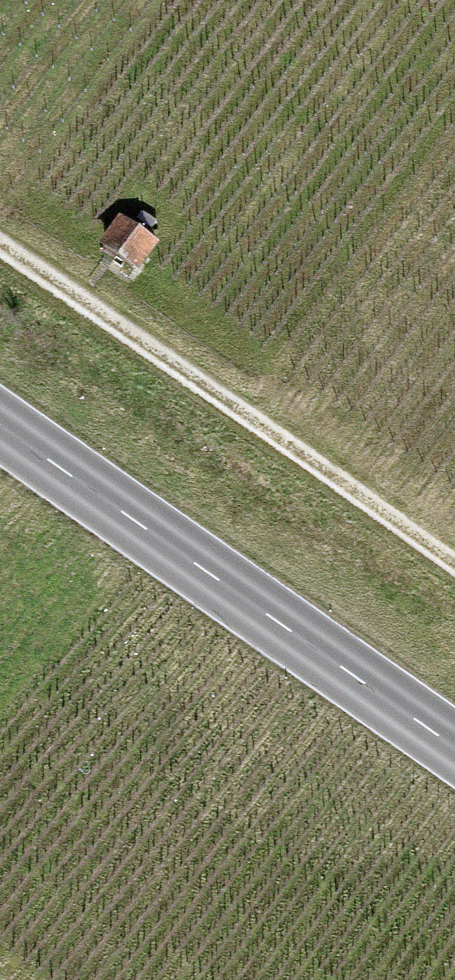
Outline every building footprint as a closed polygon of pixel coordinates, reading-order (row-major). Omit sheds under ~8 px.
[(138,266),(160,237),(123,210),(101,239),(138,266)]
